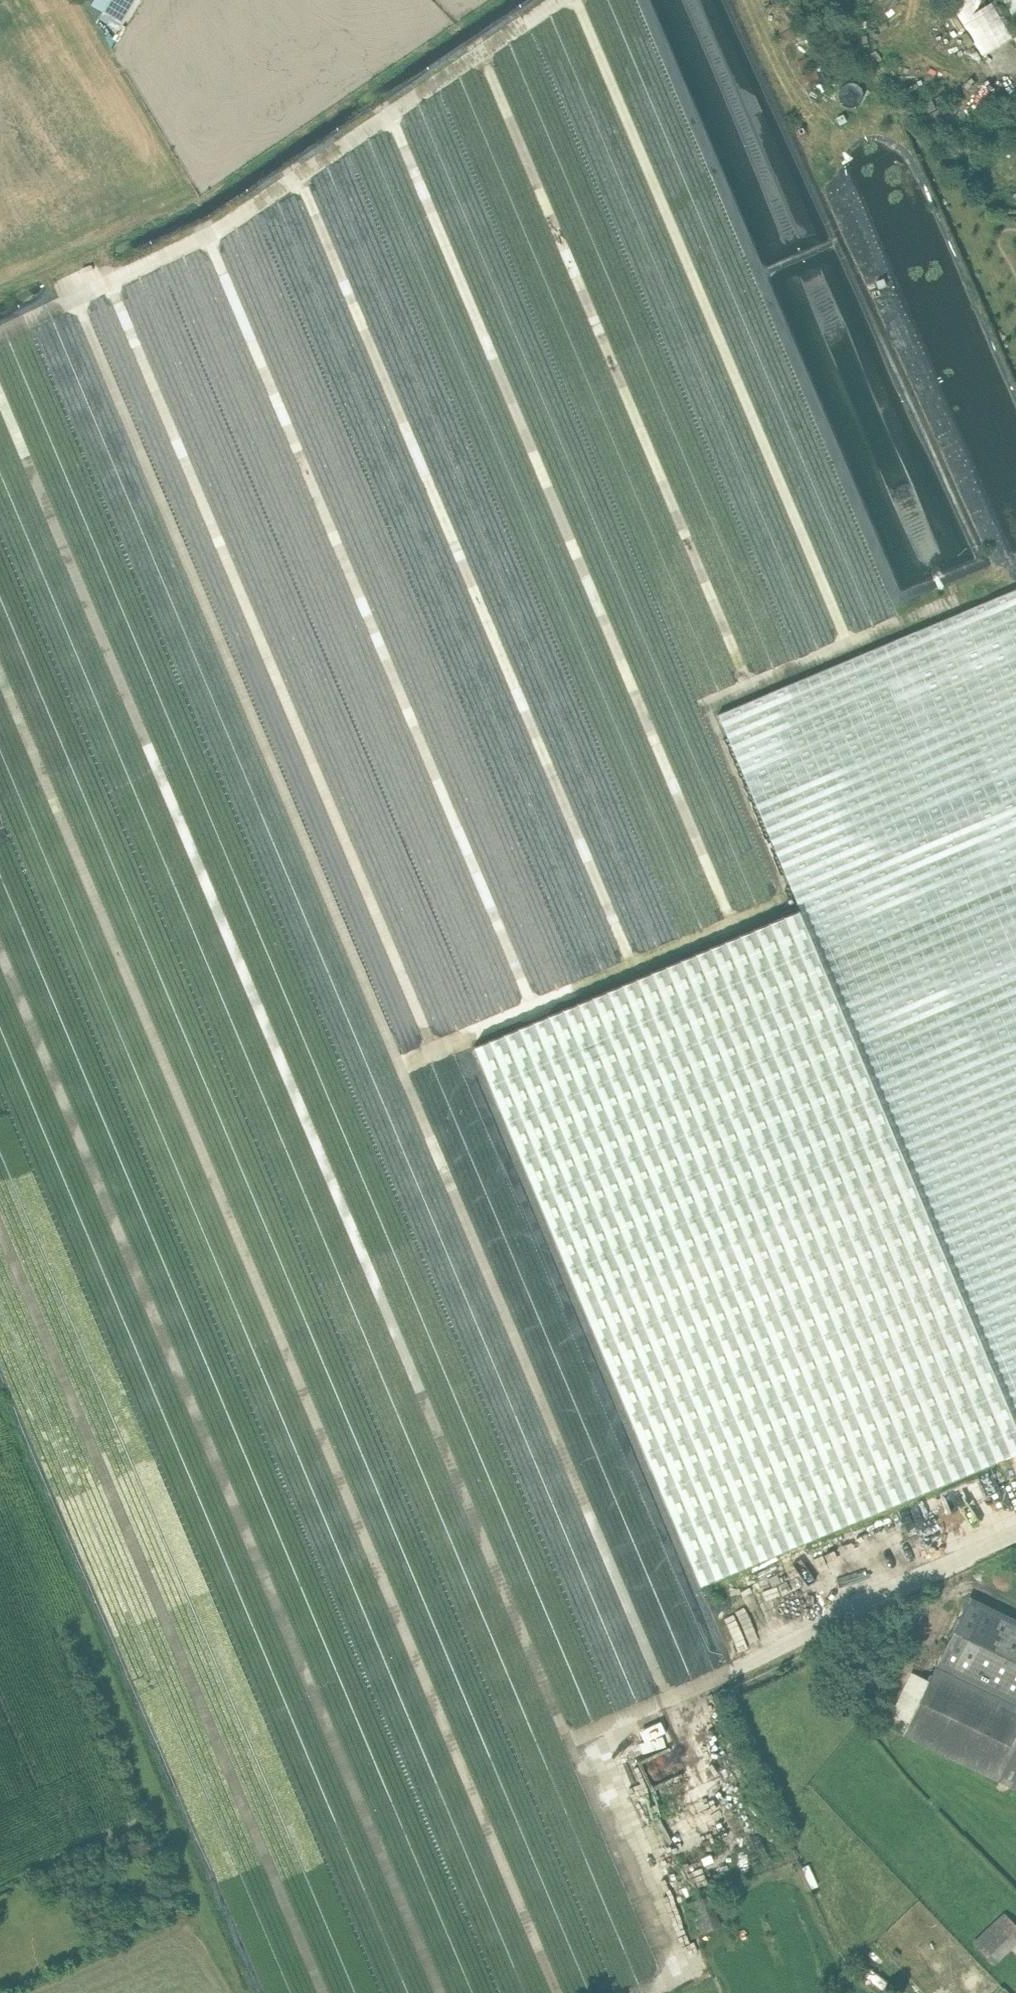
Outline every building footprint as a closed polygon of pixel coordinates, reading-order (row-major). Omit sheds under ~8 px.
[(102,10),(98,17),(121,28),(134,0),(91,0),(89,4),(102,10)] [(1015,21),(1015,0),(1003,0),(1015,21)] [(719,713),(800,904),(510,1029),(474,1047),(699,1583),(1015,1450),(1015,588),(719,713)] [(908,1722),(902,1734),(952,1758),(997,1779),(1015,1739),(1015,1704),(936,1666),(929,1680),(911,1671),(891,1714),(908,1722)] [(699,1933),(722,1925),(710,1894),(688,1902),(699,1933)] [(1015,1942),(1015,1924),(1003,1911),(973,1939),(994,1962),(1015,1942)] [(859,1981),(874,1992),(879,1987),(882,1989),(888,1982),(870,1968),(864,1975),(859,1981)]
